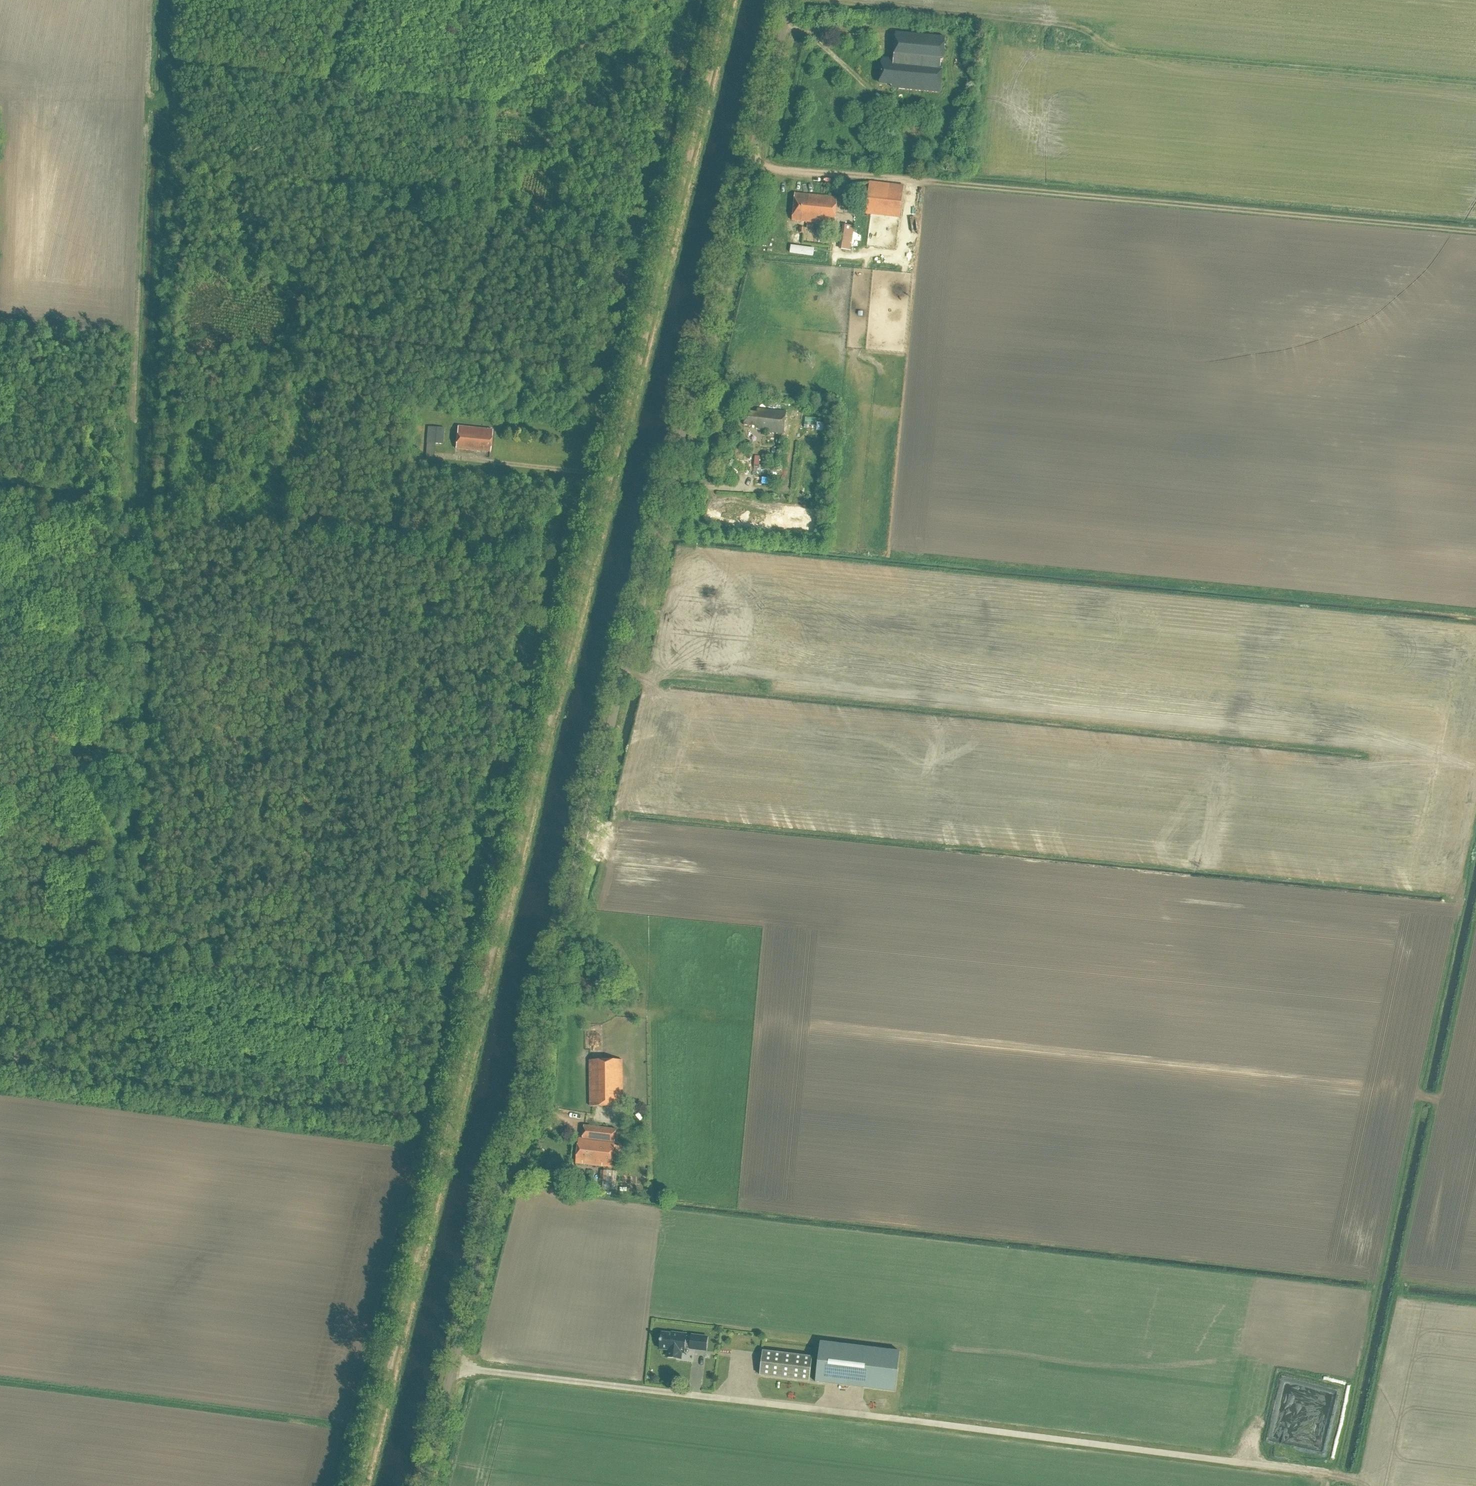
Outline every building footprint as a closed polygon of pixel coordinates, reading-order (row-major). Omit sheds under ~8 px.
[(945,38),(897,33),(894,56),(883,54),(880,82),(892,84),(891,86),(899,87),(899,88),(940,93),(945,38)] [(870,182),(866,214),(900,218),(904,186),(870,182)] [(796,193),(793,221),(835,225),(838,197),(796,193)] [(851,251),(854,227),(842,225),(839,249),(851,251)] [(745,411),(744,425),(755,426),(755,428),(763,429),(763,431),(783,433),(786,411),(757,409),(757,413),(745,411)] [(805,417),(805,427),(817,428),(817,418),(805,417)] [(443,427),(426,426),(424,459),(434,460),(435,443),(442,444),(443,427)] [(457,426),(455,448),(490,451),(492,429),(457,426)] [(590,1106),(623,1106),(622,1060),(590,1060),(590,1106)] [(579,1138),(576,1163),(612,1167),(616,1129),(584,1125),(582,1138),(579,1138)] [(613,1154),(620,1156),(623,1146),(616,1144),(613,1154)] [(671,1334),(662,1333),(660,1349),(668,1350),(667,1358),(676,1359),(677,1352),(684,1353),(685,1347),(690,1348),(690,1349),(706,1351),(708,1337),(691,1335),(691,1337),(686,1336),(687,1335),(672,1333),(671,1334)] [(820,1342),(815,1382),(895,1392),(900,1352),(820,1342)] [(763,1351),(760,1375),(810,1381),(813,1357),(763,1351)]
